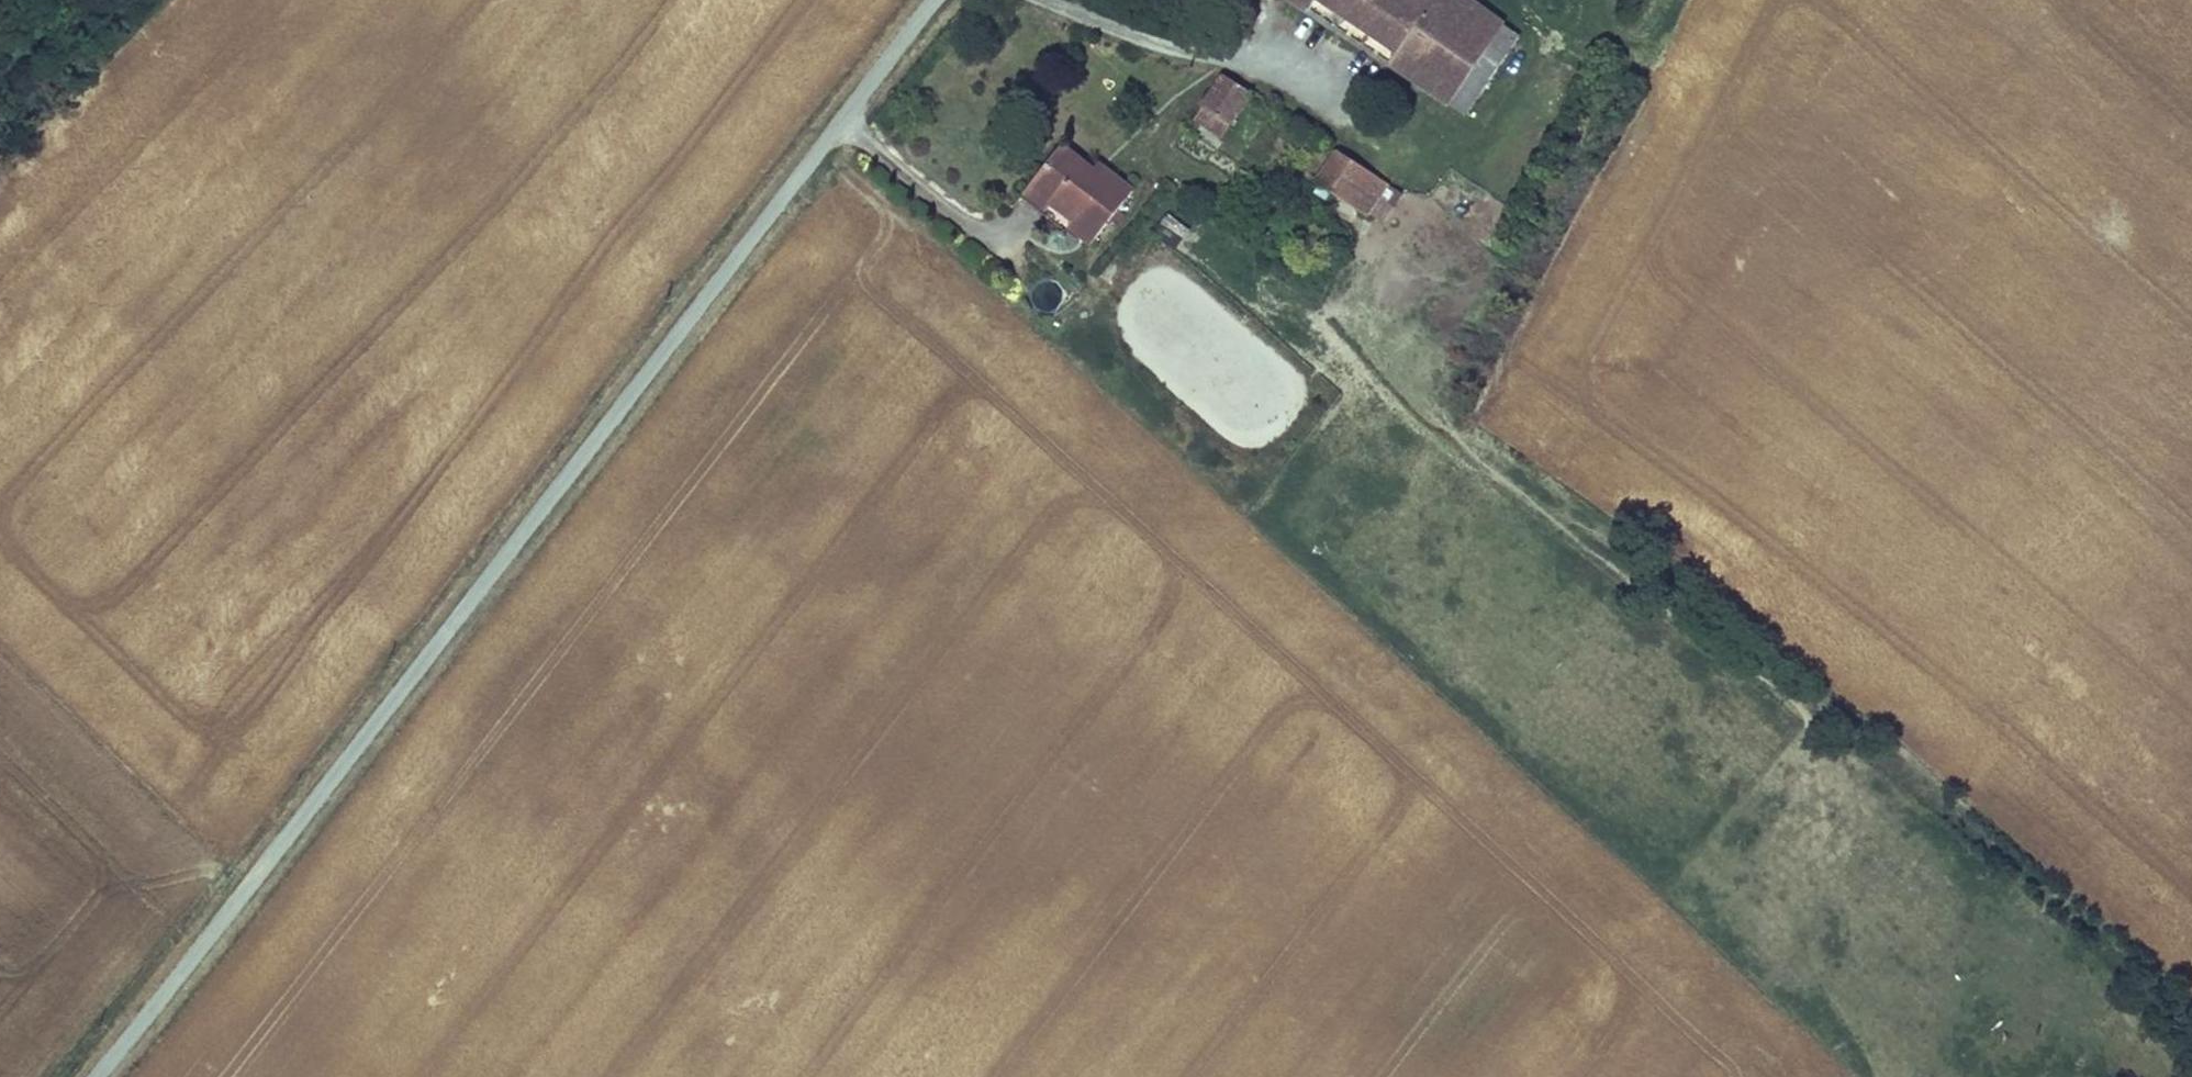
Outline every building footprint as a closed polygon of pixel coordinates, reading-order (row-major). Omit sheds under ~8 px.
[(1306,12),(1314,0),(1288,0),(1306,12)] [(1447,0),(1322,0),(1399,55),(1390,68),(1427,95),(1448,65),(1416,43),(1447,0)] [(1467,0),(1447,0),(1416,43),(1448,65),(1485,13),(1467,0)] [(1448,65),(1427,95),(1464,121),(1522,39),(1485,13),(1448,65)] [(1195,121),(1219,138),(1252,92),(1228,74),(1195,121)] [(1055,143),(1012,198),(1058,234),(1065,226),(1083,240),(1125,188),(1105,173),(1096,184),(1084,175),(1089,169),(1055,143)] [(1340,152),(1319,183),(1370,217),(1391,186),(1340,152)] [(1096,184),(1105,173),(1094,164),(1089,169),(1084,175),(1096,184)] [(1168,211),(1151,232),(1174,251),(1191,229),(1168,211)]
